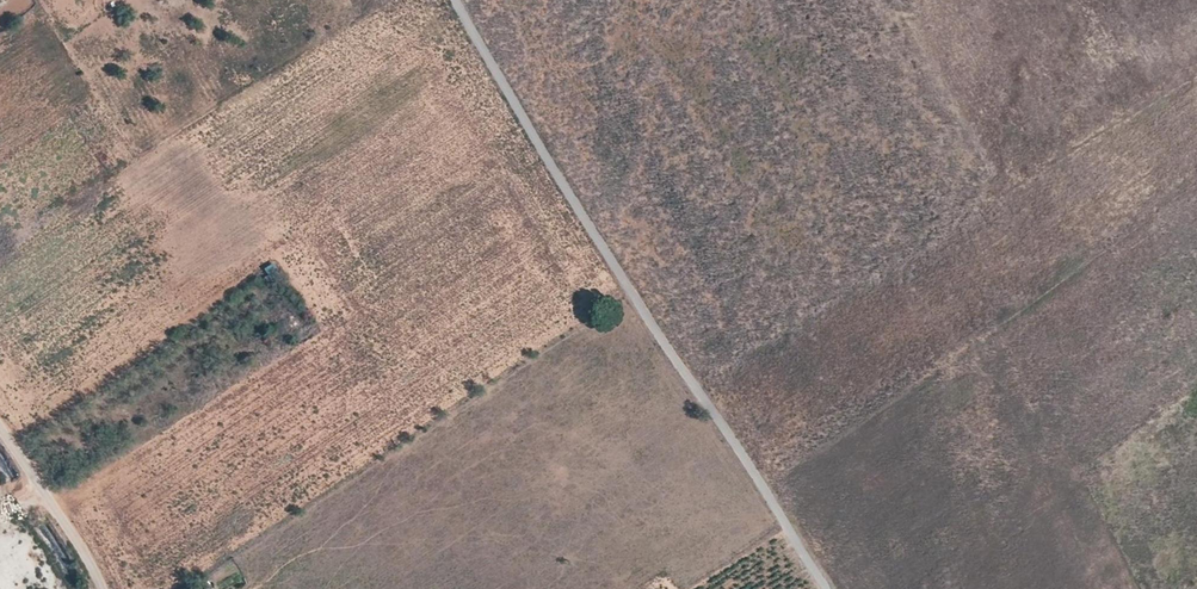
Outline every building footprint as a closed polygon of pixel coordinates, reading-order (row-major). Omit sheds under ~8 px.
[(273,263),(264,269),(271,281),(280,275),(273,263)]
